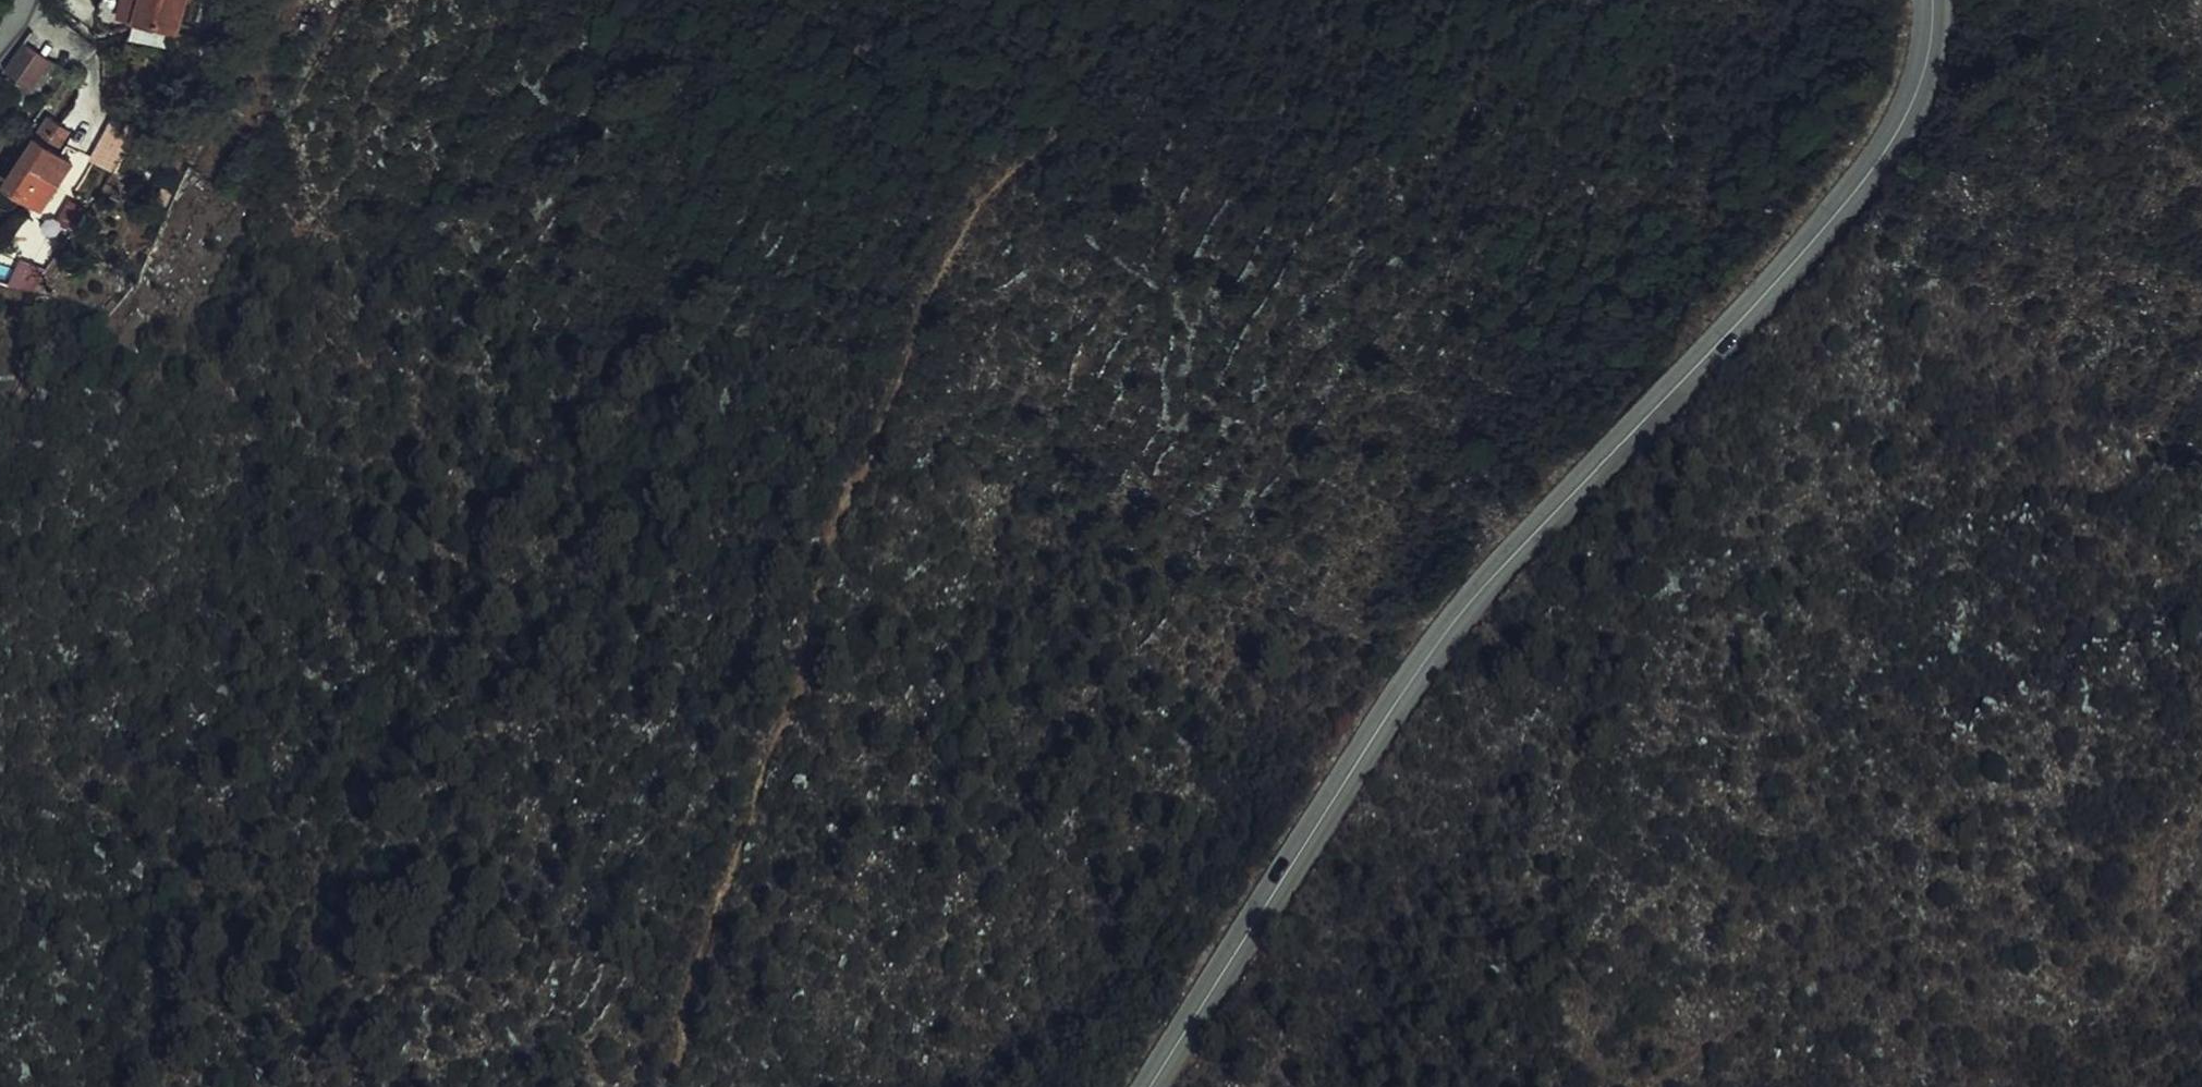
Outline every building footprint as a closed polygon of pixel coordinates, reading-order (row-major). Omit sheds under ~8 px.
[(107,21),(115,0),(107,0),(100,17),(107,21)] [(107,21),(143,36),(154,0),(115,0),(107,21)] [(9,50),(0,66),(0,87),(24,101),(42,69),(9,50)] [(39,141),(26,132),(0,169),(0,207),(3,209),(16,220),(35,194),(20,182),(46,146),(39,141)]
